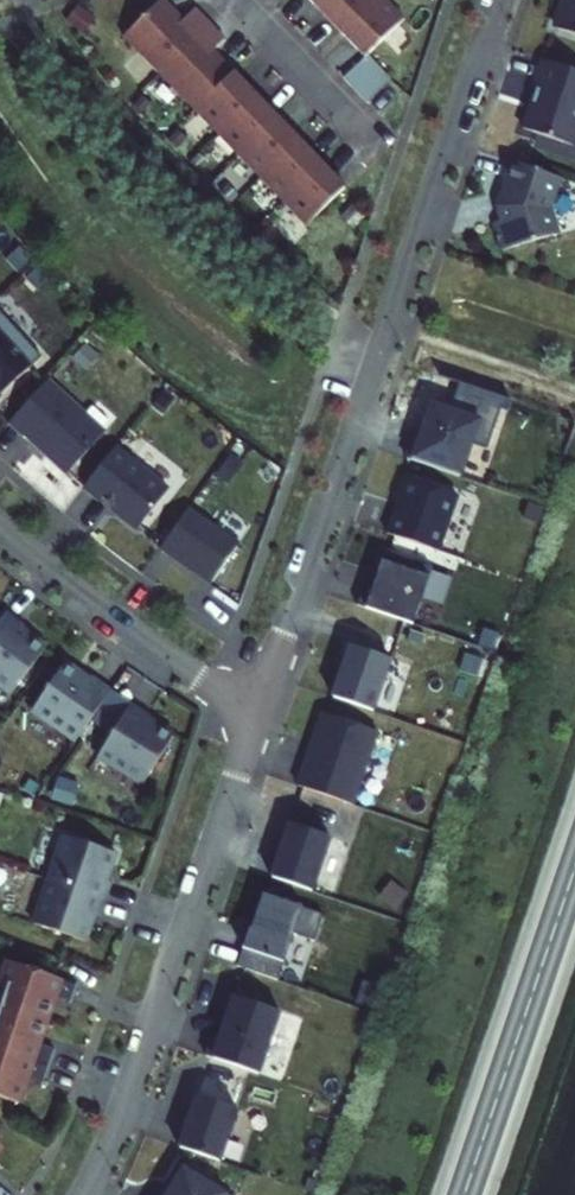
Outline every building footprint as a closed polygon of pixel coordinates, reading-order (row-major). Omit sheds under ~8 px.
[(117,35),(300,224),(340,185),(208,49),(219,38),(190,7),(178,18),(161,0),(154,0),(117,35)] [(359,56),(362,53),(399,18),(382,0),(305,0),(359,56)] [(550,26),(574,34),(574,0),(559,0),(550,26)] [(385,78),(362,53),(359,56),(338,76),(361,101),(385,78)] [(528,83),(531,84),(517,126),(567,144),(574,121),(574,70),(537,57),(528,83)] [(502,160),(496,179),(500,180),(492,205),(495,220),(488,222),(495,249),(552,232),(546,207),(556,176),(502,160)] [(0,317),(0,388),(36,356),(0,317)] [(99,430),(42,378),(3,421),(18,435),(20,432),(63,471),(99,430)] [(414,438),(408,436),(401,458),(454,475),(473,419),(425,403),(414,438)] [(163,488),(109,446),(78,485),(95,498),(96,496),(133,526),(163,488)] [(399,476),(391,499),(394,500),(389,514),(387,513),(381,532),(432,549),(451,494),(399,476)] [(234,541),(183,505),(154,547),(204,583),(234,541)] [(367,585),(358,582),(351,603),(407,622),(425,566),(378,550),(367,585)] [(0,612),(0,688),(5,692),(40,646),(17,629),(19,626),(0,612)] [(335,675),(333,674),(326,695),(368,710),(385,658),(345,644),(335,675)] [(83,678),(59,661),(26,709),(70,739),(105,688),(85,675),(83,678)] [(145,715),(124,702),(92,755),(138,783),(168,734),(143,719),(145,715)] [(371,730),(316,711),(306,741),(309,742),(307,749),(303,748),(291,784),(347,803),(371,730)] [(324,836),(285,822),(274,857),(272,856),(265,876),(306,890),(324,836)] [(58,834),(43,878),(100,897),(106,881),(100,879),(109,851),(58,834)] [(100,897),(43,878),(28,922),(80,939),(89,913),(95,915),(100,897)] [(245,927),(243,926),(231,965),(272,978),(287,932),(308,939),(317,912),(257,892),(245,927)] [(13,1102),(22,1078),(38,1083),(44,1067),(50,1049),(33,1044),(50,996),(66,1002),(72,984),(3,961),(0,970),(0,982),(3,983),(0,993),(0,1098),(13,1102)] [(274,1010),(229,995),(215,1037),(207,1034),(200,1055),(253,1072),(274,1010)] [(182,1125),(180,1124),(172,1146),(213,1160),(231,1107),(192,1094),(182,1125)] [(177,1165),(159,1194),(227,1194),(177,1165)]
